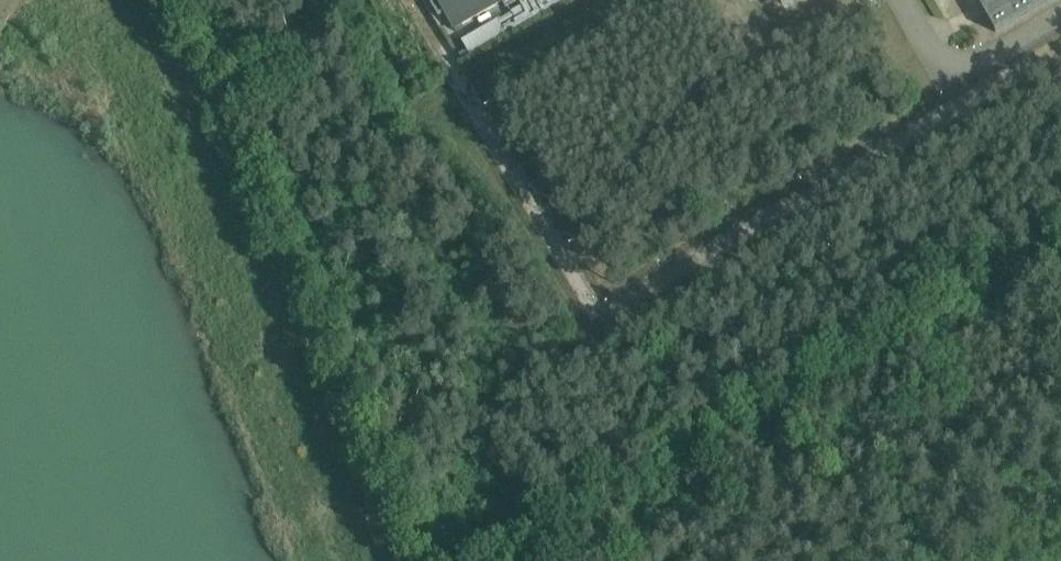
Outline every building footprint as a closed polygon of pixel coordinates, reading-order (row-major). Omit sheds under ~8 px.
[(440,18),(446,14),(455,31),(503,3),(507,10),(525,0),(430,0),(440,18)] [(787,15),(813,0),(778,0),(787,15)] [(1002,32),(1056,0),(983,0),(1002,32)]
